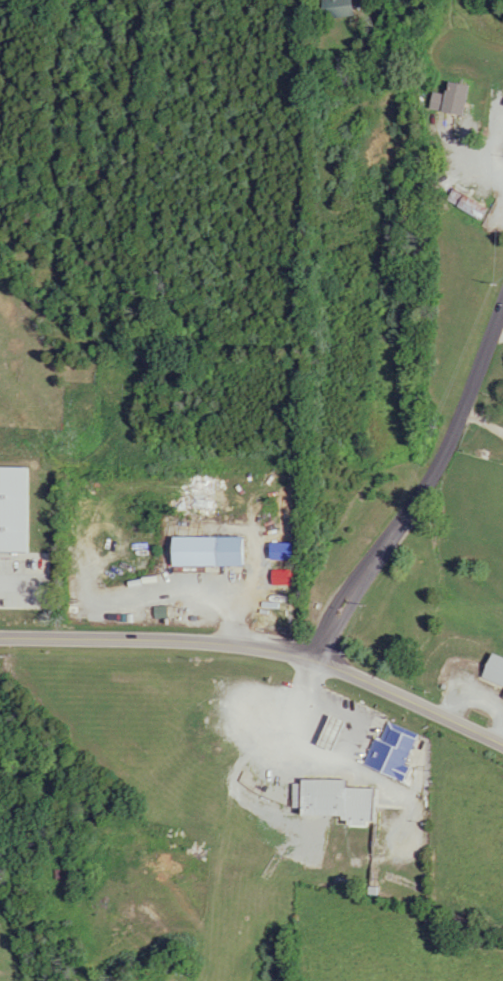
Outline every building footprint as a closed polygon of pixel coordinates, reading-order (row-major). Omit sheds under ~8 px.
[(328,19),(364,18),(364,0),(328,0),(328,19)] [(442,93),(438,110),(472,117),(479,86),(458,82),(455,96),(442,93)] [(227,497),(244,497),(244,487),(227,487),(227,497)] [(251,536),(180,536),(180,565),(251,565),(251,536)] [(0,564),(0,596),(12,596),(12,578),(4,578),(4,564),(0,564)] [(497,652),(487,677),(502,684),(502,655),(497,652)] [(127,683),(138,683),(138,670),(128,669),(127,683)] [(416,785),(421,770),(410,766),(422,734),(390,722),(372,768),(416,785)] [(381,818),(382,787),(356,787),(356,779),(312,778),(312,817),(381,818)] [(310,869),(328,869),(328,823),(310,823),(310,869)]
